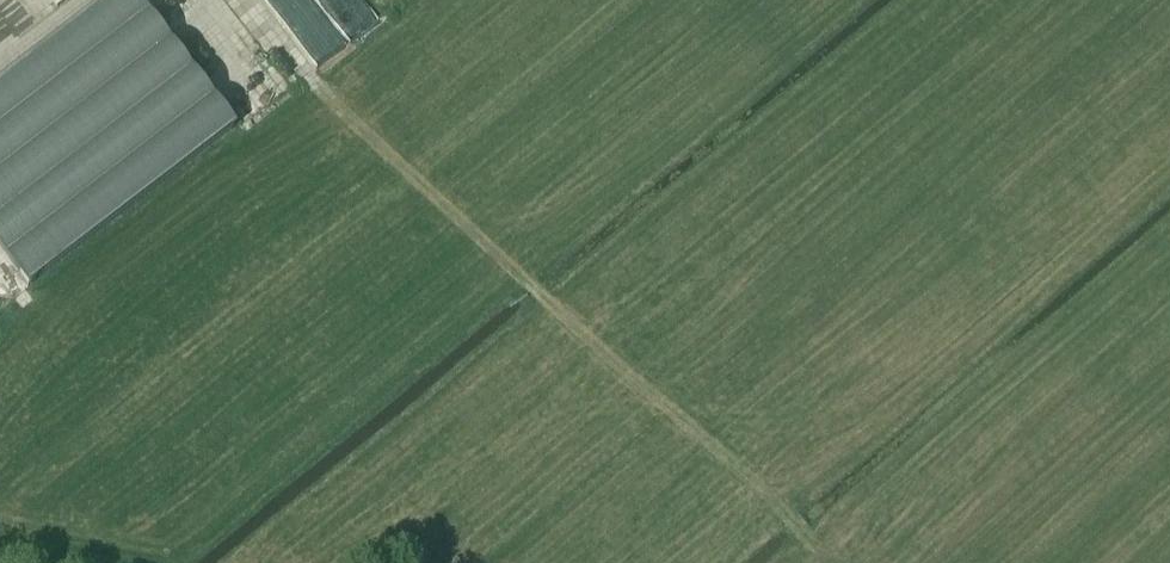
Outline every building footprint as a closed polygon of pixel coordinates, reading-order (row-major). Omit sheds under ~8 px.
[(31,289),(235,131),(134,0),(105,0),(0,81),(0,249),(31,289)]
